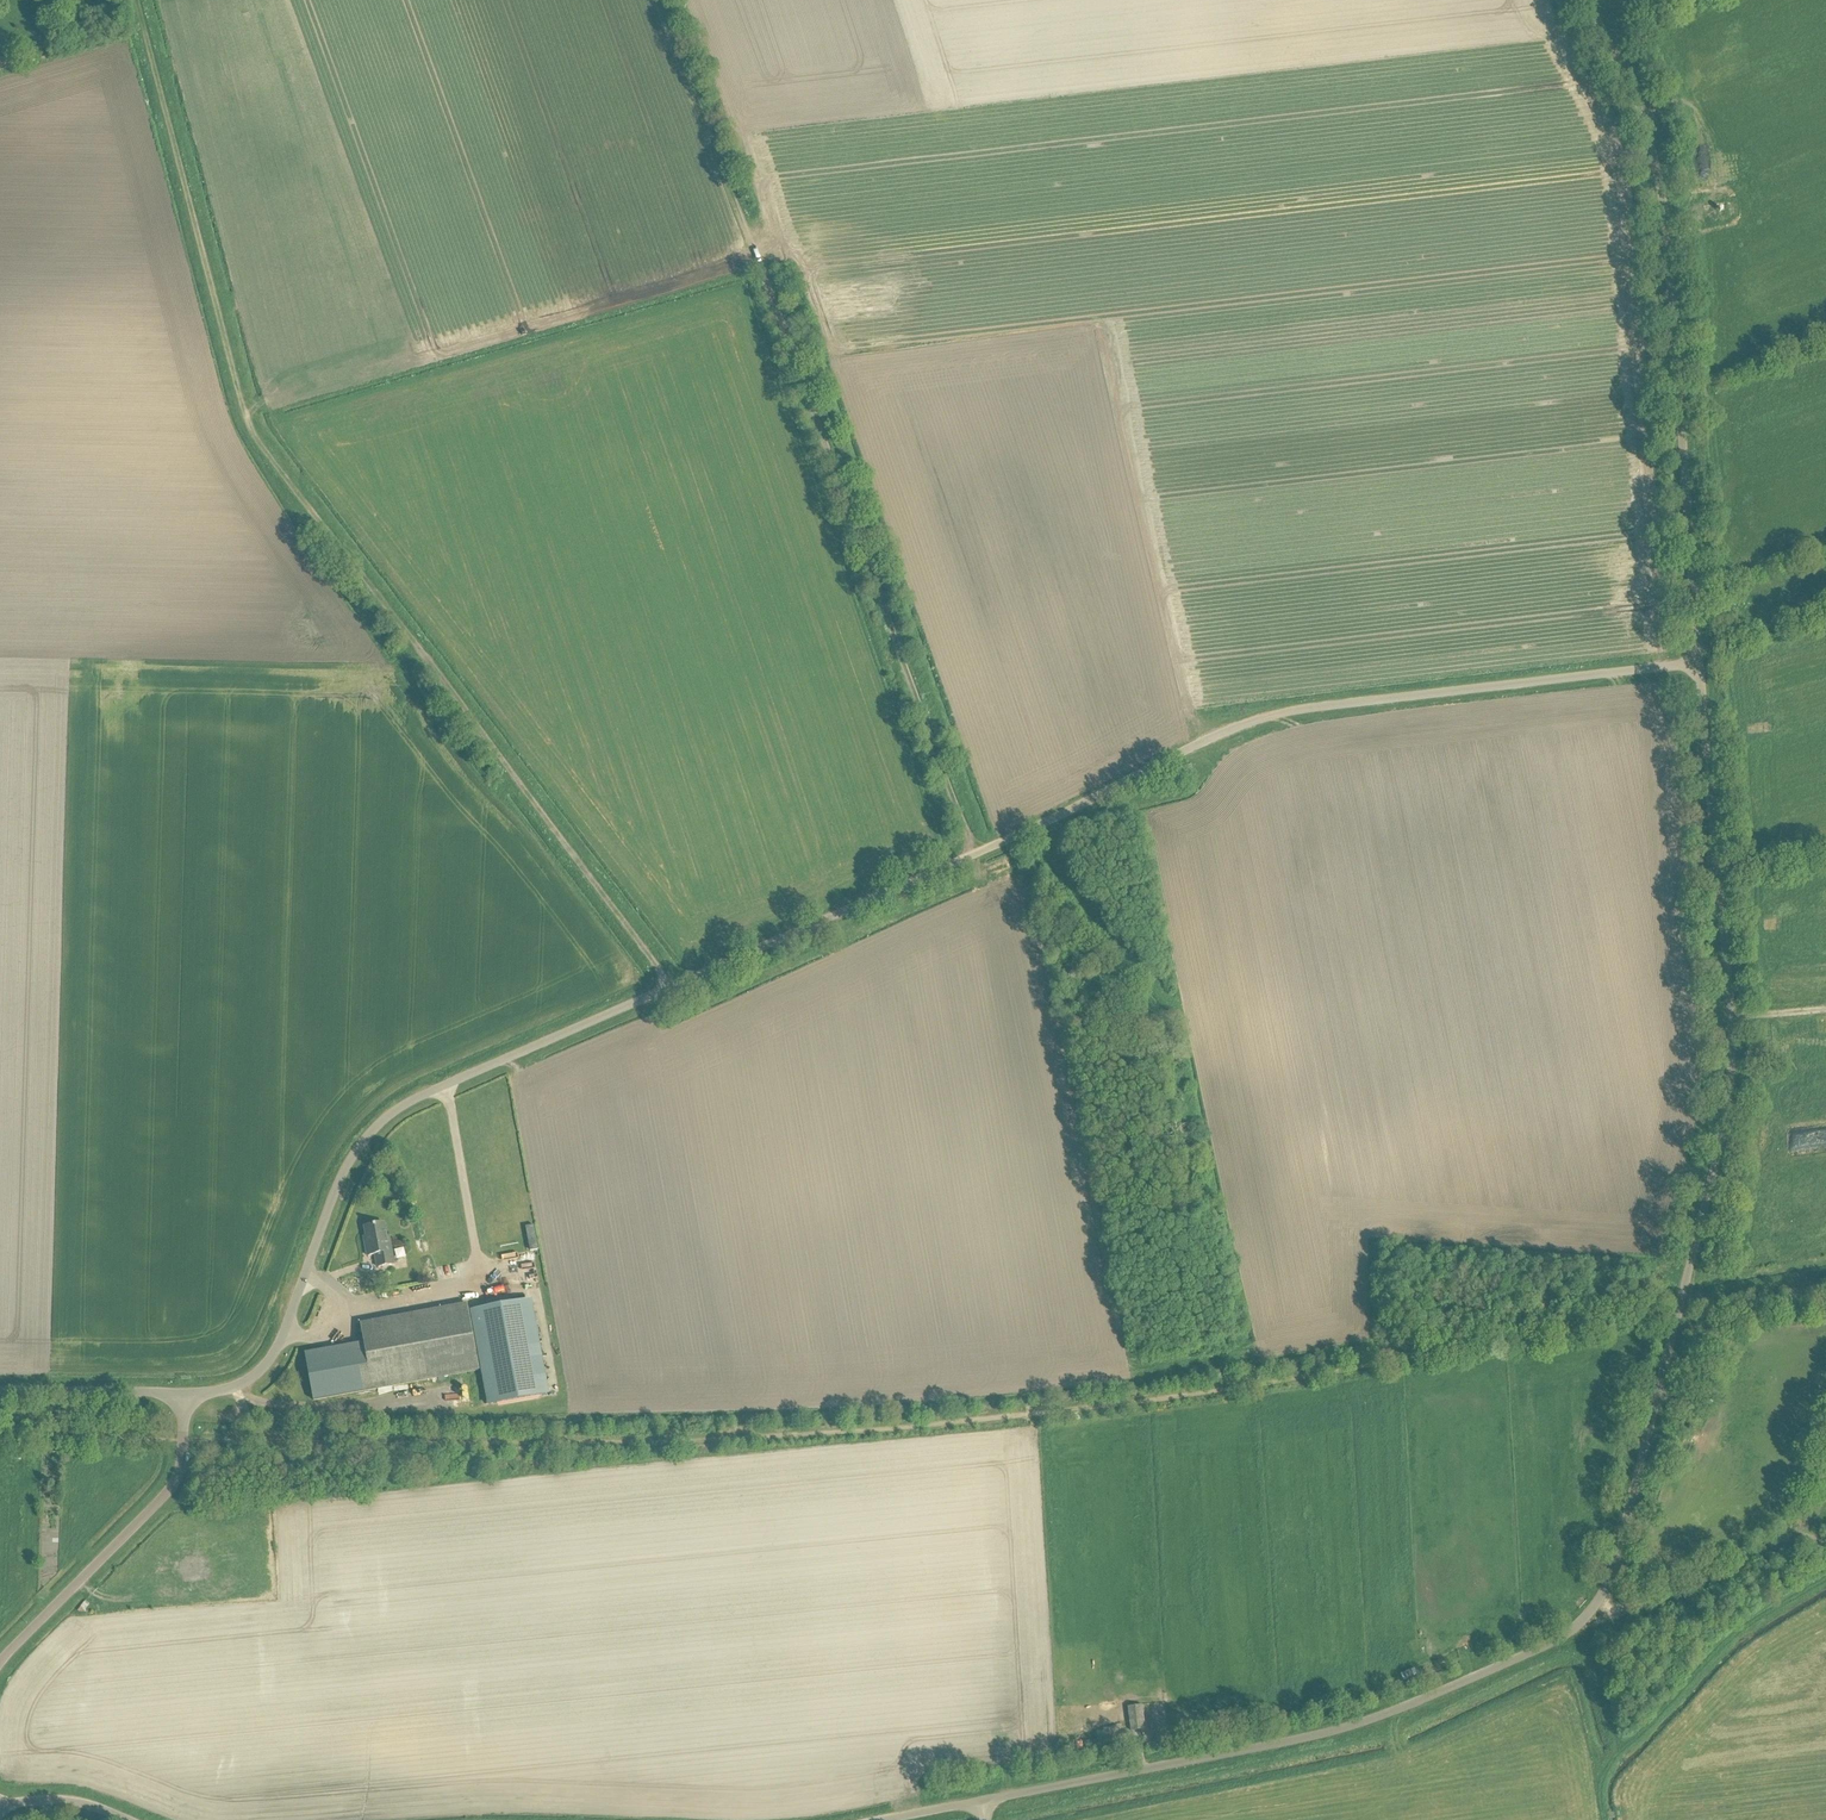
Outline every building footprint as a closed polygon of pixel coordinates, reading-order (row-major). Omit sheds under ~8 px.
[(387,1240),(384,1224),(365,1228),(368,1247),(366,1247),(368,1257),(375,1255),(378,1268),(394,1265),(389,1239),(387,1240)] [(476,1310),(494,1406),(543,1397),(526,1301),(476,1310)] [(467,1304),(383,1320),(395,1386),(479,1371),(467,1304)] [(395,1386),(383,1320),(360,1324),(364,1343),(305,1354),(314,1401),(395,1386)] [(1414,1669),(1400,1675),(1403,1681),(1417,1676),(1414,1669)] [(1141,1706),(1129,1707),(1132,1731),(1145,1729),(1141,1706)] [(1102,1731),(1096,1732),(1097,1741),(1104,1740),(1104,1742),(1113,1741),(1113,1743),(1120,1743),(1118,1727),(1102,1729),(1102,1731)] [(1096,1738),(1085,1740),(1087,1750),(1103,1747),(1102,1741),(1096,1742),(1096,1738)]
